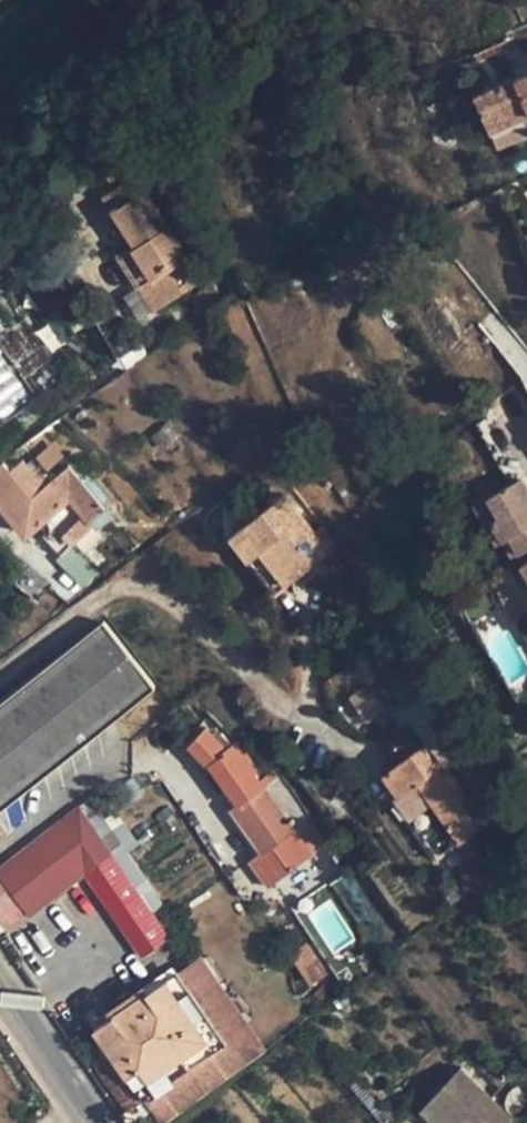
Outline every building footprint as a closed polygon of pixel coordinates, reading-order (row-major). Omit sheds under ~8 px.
[(514,79),(526,109),(526,74),(514,79)] [(514,79),(476,96),(491,133),(526,117),(526,109),(514,79)] [(202,281),(136,176),(115,188),(104,195),(135,246),(120,256),(155,311),(202,281)] [(0,277),(0,423),(61,382),(0,277)] [(78,352),(87,350),(81,340),(76,337),(74,332),(66,342),(78,352)] [(102,510),(67,467),(52,479),(46,472),(37,478),(22,462),(11,471),(3,462),(0,465),(0,509),(24,537),(43,521),(49,529),(42,536),(60,556),(90,526),(87,522),(102,510)] [(504,539),(513,555),(526,547),(526,516),(526,515),(526,514),(526,494),(517,478),(486,497),(498,517),(493,520),(504,539)] [(230,536),(273,594),(333,548),(317,527),(310,533),(282,495),(230,536)] [(496,543),(504,539),(493,520),(498,517),(486,497),(474,505),(496,543)] [(36,601),(47,588),(27,571),(17,584),(36,601)] [(68,593),(59,587),(53,593),(67,604),(84,592),(77,586),(68,593)] [(154,687),(102,622),(0,703),(0,809),(154,687)] [(432,713),(415,725),(432,750),(449,737),(432,713)] [(177,715),(166,717),(168,725),(179,721),(177,715)] [(484,824),(432,750),(415,725),(389,744),(401,762),(384,774),(399,795),(395,798),(437,855),(484,824)] [(186,747),(197,758),(206,768),(208,765),(227,791),(236,804),(228,810),(260,853),(291,830),(300,842),(311,825),(275,776),(260,786),(251,774),(256,770),(235,742),(230,746),(215,731),(210,735),(204,729),(186,747)] [(220,797),(227,791),(208,765),(206,768),(197,758),(193,762),(220,797)] [(0,866),(0,879),(29,918),(108,858),(72,810),(0,866)] [(323,882),(341,870),(330,852),(333,850),(324,837),(303,852),(323,882)] [(461,873),(471,888),(486,878),(476,863),(461,873)] [(297,967),(296,969),(308,985),(323,974),(304,947),(291,956),(297,967)] [(223,1037),(246,1021),(203,959),(180,975),(223,1037)] [(226,1041),(223,1037),(180,975),(177,971),(94,1028),(113,1054),(94,1067),(125,1112),(226,1041)] [(462,1071),(455,1078),(481,1105),(488,1097),(462,1071)] [(481,1105),(455,1078),(424,1109),(437,1122),(465,1122),(481,1105)] [(488,1097),(481,1105),(465,1122),(513,1122),(488,1097)]
